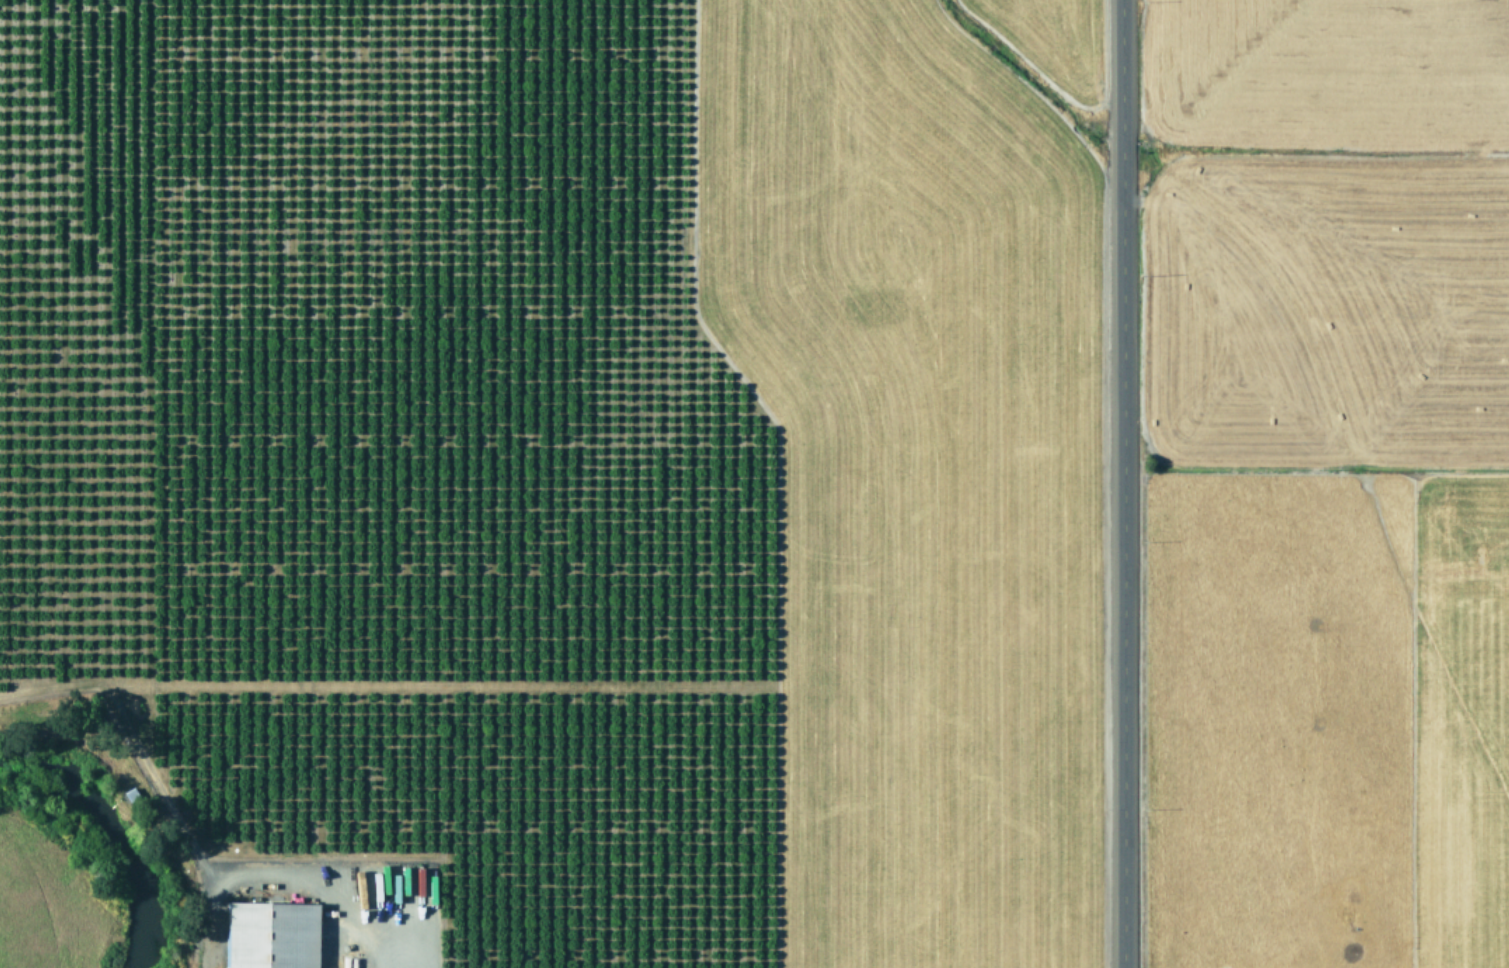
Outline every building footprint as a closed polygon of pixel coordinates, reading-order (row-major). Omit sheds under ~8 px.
[(426,891),(417,891),(417,876),(402,876),(402,903),(411,903),(411,907),(420,907),(420,919),(426,919),(426,891)] [(317,902),(316,967),(312,967),(226,967),(227,900),(317,902)]
